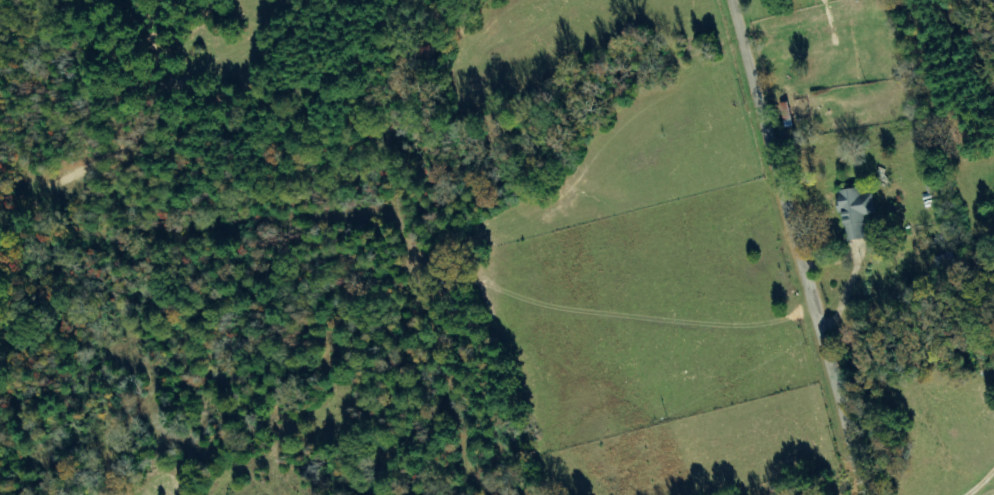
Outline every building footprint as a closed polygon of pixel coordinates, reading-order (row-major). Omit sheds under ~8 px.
[(874,194),(863,195),(861,188),(841,191),(843,206),(849,242),(868,239),(865,216),(877,214),(874,194)]
